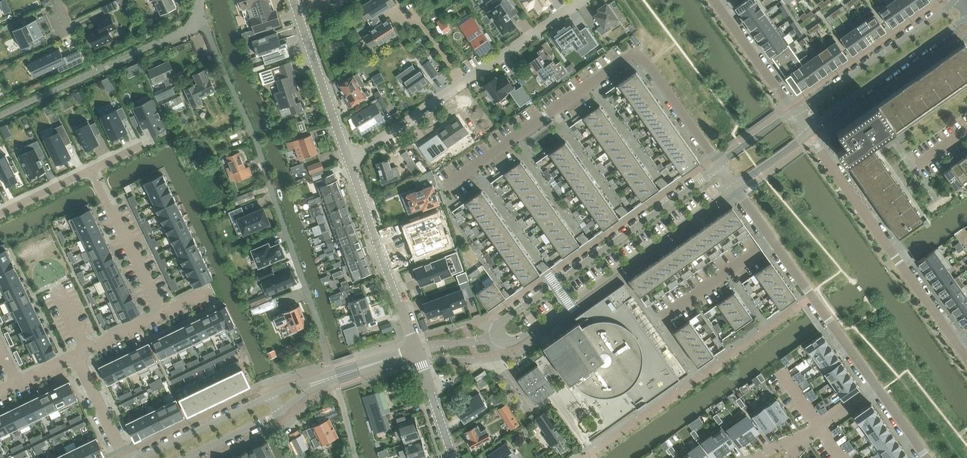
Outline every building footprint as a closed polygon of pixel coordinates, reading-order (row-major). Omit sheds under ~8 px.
[(0,0),(0,6),(1,5),(5,14),(11,11),(6,0),(4,0),(1,2),(0,0)] [(161,14),(177,7),(173,0),(154,0),(161,14)] [(244,9),(249,8),(252,18),(251,18),(255,29),(243,33),(245,40),(257,36),(256,31),(280,24),(275,10),(272,11),(271,12),(271,10),(271,8),(270,6),(270,4),(269,2),(268,0),(241,0),(244,9)] [(364,36),(371,47),(378,43),(379,45),(397,33),(393,26),(392,26),(388,19),(382,23),(377,15),(395,4),(392,0),(372,0),(359,8),(368,21),(372,18),(377,26),(370,30),(371,32),(364,36)] [(509,17),(517,12),(509,0),(492,0),(496,7),(489,12),(492,16),(491,17),(492,19),(493,19),(503,33),(509,29),(510,30),(516,26),(509,17)] [(528,9),(534,5),(538,11),(543,7),(544,9),(547,6),(547,5),(551,1),(550,0),(522,0),(528,9)] [(736,7),(742,15),(762,1),(761,0),(745,0),(736,7)] [(823,0),(822,0),(818,3),(821,9),(826,5),(824,2),(823,0)] [(885,1),(899,21),(907,15),(897,0),(885,0),(885,1)] [(907,15),(915,9),(909,0),(897,0),(907,15)] [(915,9),(924,3),(922,0),(909,0),(915,9)] [(114,1),(102,7),(105,13),(117,7),(114,1)] [(768,9),(762,1),(742,15),(748,24),(765,11),(768,9)] [(886,3),(877,9),(890,27),(899,21),(885,1),(884,1),(886,3)] [(598,9),(600,11),(595,15),(602,25),(597,28),(602,34),(611,28),(608,25),(617,19),(606,3),(598,9)] [(782,12),(781,13),(784,18),(789,14),(786,9),(782,12)] [(872,10),(863,16),(877,36),(886,30),(872,10)] [(765,11),(748,24),(754,32),(771,19),(765,11)] [(835,11),(830,15),(833,20),(838,17),(837,15),(835,11)] [(805,12),(800,16),(804,21),(809,18),(806,14),(805,12)] [(100,28),(88,33),(95,48),(113,39),(109,31),(116,28),(110,15),(97,21),(100,28)] [(481,55),(480,56),(481,56),(484,54),(484,55),(491,50),(491,49),(494,47),(472,16),(474,20),(462,28),(481,55)] [(877,36),(863,16),(855,22),(869,42),(877,36)] [(443,17),(436,22),(445,34),(451,29),(443,17)] [(37,19),(13,30),(22,49),(31,44),(32,46),(46,39),(44,34),(37,19)] [(777,28),(771,19),(754,32),(760,40),(777,28)] [(574,22),(573,21),(572,22),(565,27),(565,26),(564,27),(559,30),(558,31),(558,32),(551,36),(550,37),(551,38),(560,51),(561,52),(562,51),(573,43),(577,49),(576,49),(577,50),(578,49),(585,44),(586,43),(586,44),(590,50),(598,44),(586,26),(579,31),(574,22)] [(856,24),(848,30),(860,48),(869,42),(855,22),(854,22),(856,24)] [(797,26),(794,29),(800,37),(803,35),(797,26)] [(778,28),(777,28),(760,40),(765,49),(783,36),(781,37),(776,29),(778,28)] [(848,30),(839,36),(852,54),(860,48),(848,30)] [(257,52),(256,52),(256,53),(257,56),(262,54),(266,64),(289,56),(286,46),(288,45),(287,43),(287,42),(285,43),(283,39),(280,40),(277,33),(253,41),(256,48),(257,52)] [(783,36),(765,49),(772,57),(780,51),(789,45),(789,44),(783,36)] [(826,45),(839,63),(847,57),(836,41),(828,47),(826,45)] [(539,55),(528,64),(541,83),(553,75),(557,81),(561,78),(564,82),(571,77),(568,73),(560,61),(555,64),(549,56),(554,52),(547,42),(542,45),(543,47),(537,52),(539,55)] [(965,43),(836,133),(840,139),(833,144),(837,150),(855,175),(899,238),(924,221),(926,225),(930,222),(924,213),(920,216),(879,157),(870,144),(881,136),(882,138),(915,115),(916,115),(925,108),(940,97),(940,98),(950,91),(950,90),(964,80),(965,80),(966,79),(966,46),(965,43)] [(780,51),(794,71),(805,87),(810,83),(814,81),(802,65),(791,48),(789,45),(780,51)] [(826,45),(818,51),(830,69),(839,63),(826,45)] [(59,48),(28,63),(29,63),(31,62),(37,76),(35,77),(66,63),(67,64),(58,68),(60,72),(84,61),(79,50),(63,57),(59,49),(60,48),(59,48)] [(772,57),(785,77),(797,93),(801,90),(805,87),(794,71),(780,51),(772,57)] [(813,54),(809,57),(811,59),(822,75),(826,72),(830,69),(818,51),(813,54)] [(809,57),(810,59),(806,62),(802,65),(814,81),(822,75),(811,59),(809,57)] [(149,70),(149,71),(155,84),(155,83),(164,79),(166,84),(165,84),(167,87),(163,89),(167,97),(175,94),(171,85),(168,78),(175,74),(169,61),(162,65),(149,71),(149,70)] [(429,61),(423,65),(431,77),(438,73),(429,61)] [(571,63),(565,68),(571,76),(577,71),(571,63)] [(280,91),(274,93),(277,101),(276,101),(277,104),(277,103),(279,109),(289,106),(292,115),(294,114),(302,111),(303,111),(303,108),(300,102),(295,103),(293,96),(294,96),(294,94),(293,94),(293,92),(299,90),(294,74),(284,77),(283,73),(281,65),(259,73),(262,82),(263,82),(263,84),(268,83),(278,80),(282,91),(280,91)] [(410,77),(403,81),(412,93),(429,81),(420,69),(417,71),(413,65),(405,70),(410,77)] [(210,78),(206,69),(194,74),(198,83),(194,85),(185,89),(191,101),(193,106),(202,102),(200,97),(203,96),(215,90),(210,78)] [(636,71),(619,83),(619,84),(682,173),(682,174),(700,161),(636,71)] [(380,72),(372,77),(376,85),(385,80),(380,72)] [(353,76),(339,84),(342,89),(341,91),(343,94),(344,94),(345,95),(360,86),(364,83),(358,73),(353,76)] [(509,91),(514,88),(504,74),(497,79),(496,77),(483,86),(494,102),(507,93),(509,91)] [(532,99),(522,85),(516,90),(525,103),(532,99)] [(343,98),(342,99),(344,102),(346,102),(349,107),(370,95),(367,91),(364,93),(360,87),(360,86),(345,95),(342,96),(343,97),(343,98)] [(159,105),(160,105),(163,104),(168,116),(186,107),(181,95),(159,105)] [(352,118),(349,120),(352,129),(357,126),(358,126),(361,132),(376,123),(377,125),(385,120),(379,110),(381,108),(382,110),(387,107),(381,96),(377,98),(371,102),(372,103),(352,116),(352,117),(352,118)] [(143,128),(148,125),(152,133),(160,129),(161,129),(162,128),(165,126),(166,130),(167,129),(152,98),(151,99),(153,102),(140,108),(135,111),(136,113),(142,125),(143,128)] [(600,105),(582,118),(588,126),(606,114),(600,106),(600,105)] [(117,109),(101,117),(112,139),(128,132),(122,120),(128,117),(123,107),(117,109)] [(606,114),(588,126),(594,134),(611,122),(606,114)] [(352,118),(352,117),(349,119),(352,129),(358,126),(357,126),(352,129),(349,120),(352,118)] [(458,118),(438,132),(448,146),(468,132),(458,118)] [(304,120),(294,123),(297,130),(306,127),(304,120)] [(95,136),(101,133),(96,122),(90,125),(88,121),(75,127),(79,136),(78,137),(81,144),(83,144),(86,150),(99,143),(95,136)] [(594,134),(600,143),(617,131),(611,122),(594,134)] [(361,132),(362,134),(363,134),(368,131),(373,128),(377,125),(376,123),(361,132)] [(65,145),(71,142),(63,125),(53,130),(55,134),(45,139),(57,164),(71,157),(65,145)] [(600,143),(606,151),(623,139),(617,131),(600,143)] [(293,141),(287,143),(289,149),(295,147),(299,159),(305,157),(317,153),(311,135),(293,141)] [(438,146),(437,145),(432,138),(419,147),(425,156),(438,146)] [(623,139),(606,151),(612,160),(629,148),(623,139)] [(43,165),(40,159),(38,155),(44,153),(38,141),(34,143),(37,147),(19,156),(30,179),(46,171),(43,165)] [(549,153),(554,160),(570,148),(566,142),(565,141),(549,153)] [(570,148),(554,160),(559,167),(575,155),(570,148)] [(612,160),(618,168),(635,156),(629,148),(612,160)] [(406,151),(401,154),(409,164),(413,161),(406,151)] [(239,152),(227,157),(231,166),(226,168),(230,178),(234,176),(236,181),(252,175),(249,167),(246,168),(239,152)] [(1,174),(7,186),(19,181),(15,172),(18,171),(13,160),(9,161),(6,154),(0,157),(0,174),(1,174)] [(559,167),(564,174),(580,162),(575,155),(559,167)] [(618,168),(624,177),(641,164),(635,156),(618,168)] [(958,161),(966,174),(966,158),(966,156),(958,161)] [(199,157),(193,160),(196,168),(202,165),(199,157)] [(382,179),(380,180),(381,185),(395,180),(401,178),(399,174),(397,167),(391,168),(388,159),(376,163),(382,179)] [(521,161),(503,173),(509,182),(527,170),(521,162),(521,161)] [(951,167),(962,183),(966,180),(966,174),(958,161),(951,167)] [(321,162),(308,166),(311,174),(323,170),(323,169),(321,162)] [(564,174),(569,181),(585,169),(580,162),(564,174)] [(641,164),(624,177),(630,185),(647,173),(641,164)] [(299,165),(290,168),(291,173),(301,170),(299,165)] [(667,167),(661,171),(664,176),(670,172),(667,167)] [(951,167),(943,172),(955,188),(962,183),(951,167)] [(585,169),(569,181),(574,188),(590,176),(585,169)] [(323,170),(311,174),(314,180),(322,177),(322,176),(325,175),(323,170)] [(425,173),(417,177),(419,181),(427,178),(427,179),(434,176),(434,175),(432,170),(425,173)] [(509,182),(515,190),(532,178),(527,170),(509,182)] [(324,185),(318,187),(321,196),(327,194),(335,191),(340,189),(337,180),(336,181),(334,173),(324,177),(326,184),(324,185)] [(630,185),(636,193),(653,181),(647,173),(630,185)] [(144,183),(150,194),(159,189),(168,185),(163,174),(154,178),(144,183)] [(574,188),(579,194),(595,183),(590,176),(574,188)] [(515,190),(521,199),(538,186),(532,178),(515,190)] [(653,181),(636,193),(642,202),(659,190),(653,181)] [(595,183),(579,194),(583,201),(600,190),(595,183)] [(150,194),(154,204),(164,200),(173,195),(168,185),(159,189),(150,194)] [(440,203),(436,192),(437,192),(437,191),(435,191),(433,185),(427,187),(423,188),(422,188),(422,189),(417,191),(417,190),(416,190),(416,191),(407,194),(412,209),(422,205),(423,209),(424,209),(424,208),(440,203)] [(521,199),(527,207),(544,195),(538,186),(521,199)] [(321,196),(308,200),(310,205),(316,203),(323,201),(325,204),(330,202),(338,199),(344,197),(340,189),(335,191),(327,194),(321,196)] [(466,203),(470,209),(486,197),(482,191),(482,190),(465,202),(466,203)] [(605,197),(600,190),(583,201),(588,208),(605,197)] [(237,204),(255,197),(252,191),(234,198),(237,204)] [(154,204),(159,215),(169,210),(178,206),(173,195),(164,200),(154,204)] [(544,195),(527,207),(533,215),(550,203),(544,195)] [(330,202),(325,204),(328,212),(333,210),(341,207),(347,205),(344,197),(338,199),(330,202)] [(486,197),(470,209),(475,216),(491,204),(486,197)] [(609,204),(605,197),(588,208),(593,215),(609,204)] [(550,203),(533,215),(539,224),(556,212),(550,203)] [(475,216),(480,222),(496,211),(491,204),(475,216)] [(614,211),(609,204),(593,215),(598,222),(614,211)] [(133,207),(139,220),(142,219),(135,205),(133,207)] [(333,210),(328,212),(330,220),(350,213),(347,205),(341,207),(333,210)] [(159,215),(164,225),(174,220),(183,216),(178,206),(169,210),(159,215)] [(248,214),(246,215),(242,206),(229,212),(233,221),(238,219),(244,233),(269,223),(263,208),(253,212),(248,214)] [(322,214),(319,206),(310,209),(313,217),(316,216),(322,214)] [(732,207),(725,211),(726,212),(737,228),(744,223),(732,207)] [(96,220),(91,209),(73,218),(69,220),(74,231),(78,229),(96,220)] [(496,211),(480,222),(485,229),(501,218),(496,211)] [(619,218),(614,211),(598,222),(603,229),(619,218)] [(725,211),(719,216),(719,217),(730,232),(730,233),(737,228),(726,212),(725,211)] [(539,224),(545,232),(562,220),(556,212),(539,224)] [(350,213),(330,220),(333,228),(353,221),(350,213)] [(322,214),(316,216),(319,224),(325,221),(322,214)] [(164,225),(169,235),(179,230),(188,226),(183,216),(174,220),(164,225)] [(419,222),(407,226),(411,238),(412,238),(414,243),(413,243),(413,244),(417,255),(430,250),(436,248),(442,246),(446,244),(441,232),(441,233),(439,228),(440,228),(435,216),(432,217),(425,220),(419,222)] [(719,216),(712,221),(723,237),(723,238),(730,233),(730,232),(719,217),(719,216)] [(501,218),(485,229),(490,236),(506,225),(501,218)] [(101,230),(96,220),(78,229),(74,231),(76,230),(81,240),(83,239),(101,230)] [(545,232),(551,241),(568,229),(562,220),(545,232)] [(353,221),(333,228),(336,236),(341,235),(344,233),(347,232),(355,229),(353,221)] [(712,221),(705,226),(716,242),(723,238),(723,237),(712,221)] [(325,223),(320,225),(323,232),(328,230),(325,223)] [(490,236),(495,243),(511,232),(506,225),(490,236)] [(142,227),(149,240),(152,239),(145,226),(142,227)] [(169,235),(174,245),(184,241),(193,236),(188,226),(179,230),(169,235)] [(705,226),(698,231),(709,247),(716,242),(705,226)] [(341,235),(336,236),(340,247),(348,244),(351,243),(359,240),(356,231),(355,229),(347,232),(344,233),(341,235)] [(551,241),(557,249),(574,237),(568,229),(551,241)] [(106,240),(101,230),(83,239),(81,240),(86,250),(88,249),(106,240)] [(323,232),(325,240),(331,238),(328,230),(323,232)] [(698,231),(691,236),(702,252),(709,247),(698,231)] [(511,232),(495,243),(500,250),(516,239),(511,232)] [(174,245),(179,256),(189,251),(198,247),(193,236),(184,241),(174,245)] [(691,236),(684,241),(695,257),(702,252),(691,236)] [(580,246),(574,237),(557,249),(563,258),(580,246)] [(259,267),(285,256),(279,243),(270,247),(269,243),(266,244),(263,238),(252,242),(255,249),(252,250),(259,267)] [(500,250),(505,257),(521,246),(516,239),(500,250)] [(111,251),(106,240),(88,249),(86,250),(91,260),(93,259),(111,251)] [(348,244),(340,247),(343,255),(362,248),(359,240),(351,243),(348,244)] [(684,241),(677,246),(688,262),(695,257),(684,241)] [(328,248),(324,249),(325,253),(326,252),(334,249),(335,249),(332,242),(327,244),(328,248)] [(152,248),(159,261),(162,260),(155,246),(152,248)] [(505,257),(509,264),(526,253),(521,246),(505,257)] [(677,246),(670,251),(681,267),(688,262),(677,246)] [(179,256),(184,266),(194,261),(203,257),(198,247),(189,251),(179,256)] [(362,248),(343,255),(346,264),(365,256),(362,248)] [(7,250),(0,253),(0,266),(12,260),(7,250)] [(919,261),(925,271),(941,260),(934,250),(919,261)] [(116,261),(111,251),(93,259),(91,260),(96,271),(98,270),(116,261)] [(670,251),(663,256),(674,272),(681,267),(670,251)] [(456,252),(444,257),(437,260),(436,260),(421,265),(421,266),(412,269),(415,279),(418,278),(421,285),(434,280),(434,281),(444,277),(444,276),(450,274),(451,274),(463,270),(456,252)] [(509,264),(514,271),(530,260),(526,253),(509,264)] [(365,256),(346,264),(349,272),(369,265),(365,256)] [(663,256),(656,260),(656,261),(667,277),(674,272),(663,256)] [(184,266),(189,276),(198,272),(208,267),(203,257),(194,261),(184,266)] [(12,260),(0,266),(0,279),(17,271),(12,260)] [(530,260),(514,271),(519,278),(535,267),(530,260)] [(656,260),(649,265),(649,266),(660,281),(661,282),(667,277),(656,261),(656,260)] [(925,271),(932,280),(948,269),(941,260),(925,271)] [(121,271),(116,261),(98,270),(96,271),(101,281),(103,280),(121,271)] [(755,274),(760,280),(776,269),(771,262),(755,273),(755,274)] [(369,265),(349,272),(352,280),(371,273),(369,265)] [(649,265),(642,270),(653,286),(654,287),(661,282),(660,281),(649,266),(649,265)] [(162,268),(169,282),(171,280),(165,267),(162,268)] [(189,276),(194,287),(204,282),(213,278),(208,267),(198,272),(189,276)] [(540,274),(535,267),(519,278),(524,285),(540,274)] [(272,268),(257,274),(260,280),(261,280),(267,295),(296,282),(290,268),(274,274),(272,268)] [(760,280),(765,288),(781,276),(776,269),(760,280)] [(932,280),(939,290),(954,278),(948,269),(932,280)] [(642,270),(635,275),(647,291),(654,287),(653,286),(642,270)] [(22,281),(17,271),(0,279),(0,287),(2,290),(4,289),(22,281)] [(126,281),(121,271),(103,280),(101,281),(105,291),(108,290),(126,281)] [(466,272),(456,275),(459,284),(469,280),(466,272)] [(635,275),(628,280),(640,296),(647,291),(635,275)] [(765,288),(770,295),(786,283),(781,276),(765,288)] [(939,290),(945,299),(961,288),(954,278),(939,290)] [(468,280),(459,284),(461,289),(470,285),(468,280)] [(494,280),(485,287),(497,304),(506,298),(494,280)] [(27,291),(22,281),(4,289),(2,290),(7,300),(4,301),(5,302),(9,300),(27,291)] [(113,300),(131,292),(126,281),(108,290),(105,291),(110,301),(108,302),(113,300)] [(342,284),(343,286),(340,287),(341,291),(352,287),(355,286),(354,284),(349,286),(347,282),(342,284)] [(574,320),(576,323),(574,324),(543,346),(570,383),(573,380),(575,382),(574,382),(575,383),(576,385),(578,387),(580,388),(582,390),(584,391),(585,392),(587,393),(589,394),(592,395),(595,396),(598,396),(601,397),(605,397),(607,397),(609,397),(612,396),(615,395),(617,395),(620,394),(622,393),(624,392),(626,390),(638,407),(637,408),(638,409),(680,380),(625,302),(633,296),(624,283),(574,318),(575,320),(574,320)] [(770,295),(775,302),(791,290),(786,283),(770,295)] [(341,291),(332,295),(336,306),(350,302),(354,314),(370,308),(366,296),(364,297),(362,292),(355,294),(354,294),(352,287),(341,291)] [(477,293),(476,293),(488,310),(497,304),(485,287),(477,293)] [(952,308),(966,297),(966,296),(961,288),(945,299),(952,308)] [(447,295),(443,296),(450,314),(453,313),(452,308),(467,302),(462,289),(447,295)] [(791,290),(775,302),(780,309),(796,297),(791,290)] [(14,310),(32,302),(27,291),(9,300),(5,302),(10,312),(14,310)] [(118,311),(136,302),(131,292),(113,300),(108,302),(113,313),(118,311)] [(734,292),(735,292),(734,292),(717,304),(723,313),(740,301),(734,292)] [(264,294),(250,300),(252,307),(267,300),(264,294)] [(450,314),(443,296),(438,298),(424,303),(429,316),(443,311),(445,316),(450,314)] [(958,318),(966,311),(966,297),(952,308),(958,318)] [(746,309),(740,301),(723,313),(729,321),(746,309)] [(19,320),(37,312),(32,302),(14,310),(10,312),(12,311),(17,321),(19,320)] [(141,313),(136,302),(118,311),(113,313),(119,323),(123,321),(141,313)] [(237,327),(226,305),(218,310),(227,329),(227,330),(228,332),(237,327)] [(307,324),(296,329),(296,330),(308,325),(300,305),(282,313),(300,306),(307,324)] [(282,313),(274,316),(278,327),(286,323),(289,332),(291,331),(292,334),(297,332),(296,330),(296,329),(307,324),(300,306),(282,313)] [(370,308),(354,314),(358,325),(374,320),(370,308)] [(752,317),(746,309),(729,321),(735,330),(753,318),(752,317)] [(227,329),(218,310),(209,313),(218,331),(219,334),(227,330),(227,329)] [(965,327),(966,326),(966,311),(958,318),(965,327)] [(41,322),(37,312),(19,320),(17,321),(17,322),(19,321),(24,330),(19,332),(20,333),(22,332),(24,330),(32,326),(41,322)] [(218,331),(209,313),(201,317),(210,335),(218,331)] [(210,335),(201,317),(193,321),(202,339),(210,335)] [(424,318),(419,320),(423,330),(428,329),(424,318)] [(673,331),(678,338),(694,327),(689,320),(673,331)] [(202,339),(193,321),(185,325),(194,343),(193,343),(194,345),(203,341),(202,339)] [(46,332),(41,322),(32,326),(24,330),(22,332),(20,333),(24,343),(27,342),(29,341),(37,337),(46,332)] [(390,322),(383,324),(386,331),(392,329),(390,322)] [(194,343),(185,325),(177,329),(186,347),(193,343),(194,343)] [(361,341),(356,326),(344,330),(349,345),(361,341)] [(678,338),(683,346),(699,334),(694,327),(678,338)] [(186,347),(177,329),(169,333),(178,351),(177,351),(178,353),(187,349),(186,347)] [(34,351),(51,343),(46,332),(37,337),(29,341),(27,342),(24,343),(25,343),(27,342),(32,352),(34,351)] [(178,351),(169,333),(161,337),(169,355),(177,351),(178,351)] [(683,346),(688,353),(704,341),(699,334),(683,346)] [(812,355),(829,343),(822,334),(803,347),(810,357),(812,355)] [(169,355),(161,337),(152,341),(161,359),(169,355)] [(688,353),(693,360),(709,348),(704,341),(688,353)] [(57,353),(51,343),(34,351),(32,352),(37,363),(39,362),(57,353)] [(159,363),(149,343),(139,347),(149,367),(159,363)] [(818,364),(835,352),(829,343),(812,355),(818,363),(818,364)] [(149,367),(139,347),(129,352),(138,370),(137,370),(139,375),(150,369),(149,367)] [(709,348),(693,360),(698,367),(714,355),(709,348)] [(234,350),(223,355),(225,359),(235,353),(234,350)] [(138,370),(129,352),(119,357),(128,375),(137,370),(138,370)] [(824,373),(841,361),(835,352),(818,364),(818,363),(816,365),(823,374),(825,373),(824,373)] [(213,360),(214,364),(225,359),(223,355),(213,360)] [(790,362),(785,356),(781,359),(786,365),(790,362)] [(128,375),(119,357),(109,362),(118,379),(128,375)] [(213,360),(202,365),(204,368),(214,364),(213,360)] [(239,360),(228,365),(231,373),(240,390),(251,385),(242,367),(239,360)] [(841,361),(824,373),(825,373),(830,381),(847,369),(841,361)] [(118,379),(109,362),(99,367),(108,384),(118,379)] [(192,370),(194,373),(204,368),(202,365),(192,370)] [(228,365),(218,370),(221,378),(230,395),(240,390),(231,373),(228,365)] [(537,365),(518,379),(535,404),(555,390),(553,386),(538,365),(537,365)] [(837,390),(854,378),(847,369),(830,381),(828,382),(835,392),(837,391),(837,390)] [(192,370),(182,375),(184,378),(194,373),(192,370)] [(218,370),(207,375),(211,382),(219,400),(230,395),(221,378),(218,370)] [(487,374),(484,370),(475,377),(477,380),(477,381),(487,374)] [(796,380),(802,375),(799,371),(793,376),(796,380)] [(761,373),(757,376),(761,382),(765,379),(761,373)] [(173,384),(184,378),(182,375),(171,380),(173,384)] [(207,375),(197,380),(200,387),(209,405),(219,400),(211,382),(207,375)] [(805,379),(802,375),(796,380),(798,384),(805,379)] [(485,377),(477,383),(481,388),(489,383),(485,377)] [(837,391),(843,400),(860,387),(854,378),(837,390),(837,391)] [(197,380),(187,385),(190,392),(199,410),(209,405),(200,387),(197,380)] [(78,399),(70,381),(60,386),(68,403),(78,399)] [(187,385),(176,390),(179,397),(188,415),(199,410),(190,392),(187,385)] [(68,403),(60,386),(50,391),(58,408),(68,403)] [(808,397),(815,392),(812,388),(805,393),(808,397)] [(58,408),(50,391),(40,395),(49,413),(58,408)] [(379,392),(364,397),(371,419),(386,414),(385,413),(391,412),(384,391),(379,392)] [(496,392),(491,396),(496,404),(501,401),(496,392)] [(818,396),(815,392),(808,397),(811,401),(818,396)] [(464,408),(458,412),(464,423),(478,415),(476,413),(487,406),(482,397),(479,393),(474,396),(467,400),(470,405),(465,408),(464,408)] [(49,413),(40,395),(30,400),(39,418),(49,413)] [(775,396),(763,405),(776,424),(784,418),(788,416),(788,415),(787,413),(782,406),(783,405),(778,397),(776,398),(775,396)] [(176,399),(166,404),(175,422),(185,417),(176,399)] [(39,418),(30,400),(21,405),(29,422),(30,425),(40,420),(39,418)] [(871,403),(854,415),(860,424),(869,418),(877,412),(871,403)] [(166,404),(156,409),(165,426),(175,422),(166,404)] [(317,424),(330,418),(337,415),(335,409),(332,404),(312,413),(315,418),(317,424)] [(506,404),(499,409),(501,413),(505,419),(513,414),(509,408),(506,404)] [(29,422),(21,405),(11,409),(19,427),(20,430),(30,425),(29,422)] [(763,405),(751,414),(763,431),(764,432),(764,433),(765,432),(768,430),(776,424),(763,405)] [(825,406),(818,411),(821,415),(828,411),(825,406)] [(19,427),(11,409),(1,414),(10,432),(19,427)] [(156,409),(147,413),(155,431),(165,426),(156,409)] [(547,411),(535,419),(554,446),(566,437),(547,411)] [(869,418),(860,424),(867,433),(875,427),(884,421),(877,412),(869,418)] [(147,413),(137,418),(145,436),(155,431),(147,413)] [(759,432),(746,413),(736,420),(749,439),(759,432)] [(1,414),(0,415),(0,436),(10,432),(1,414)] [(386,414),(371,419),(373,427),(388,422),(386,414)] [(513,414),(505,419),(511,429),(519,424),(513,414)] [(400,430),(396,431),(398,439),(403,437),(405,444),(421,438),(415,419),(414,419),(406,422),(405,416),(397,419),(398,424),(400,430)] [(137,418),(127,423),(131,432),(135,440),(140,438),(141,438),(145,436),(137,418)] [(330,418),(317,424),(315,422),(312,424),(312,427),(307,429),(312,439),(316,447),(321,445),(338,436),(335,429),(333,425),(330,418)] [(736,420),(735,418),(725,425),(726,427),(739,445),(749,439),(736,420)] [(875,427),(867,433),(873,442),(882,436),(890,430),(884,421),(875,427)] [(475,427),(465,432),(469,440),(468,440),(472,448),(491,438),(487,430),(486,428),(481,431),(478,425),(475,427)] [(722,428),(721,426),(711,433),(712,435),(724,451),(734,445),(722,428)] [(838,426),(832,431),(835,435),(841,430),(838,426)] [(314,447),(305,429),(301,431),(310,449),(314,447)] [(299,430),(290,435),(294,443),(299,453),(308,448),(303,439),(299,430)] [(882,436),(873,442),(879,451),(888,445),(896,439),(890,430),(882,436)] [(712,435),(703,442),(714,457),(715,457),(724,451),(712,435)] [(97,437),(87,442),(95,457),(99,457),(100,457),(105,455),(101,446),(97,437)] [(284,440),(292,457),(294,457),(298,456),(289,438),(284,440)] [(407,449),(400,451),(402,457),(406,457),(409,457),(424,457),(427,457),(421,438),(405,444),(407,449)] [(879,451),(884,457),(888,457),(894,454),(903,448),(896,439),(888,445),(879,451)] [(848,440),(842,445),(844,449),(851,444),(848,440)] [(270,446),(268,441),(257,446),(262,456),(263,457),(276,457),(272,451),(270,446)] [(87,442),(77,447),(82,457),(95,457),(87,442)] [(491,457),(510,457),(507,454),(511,451),(506,444),(489,455),(491,457)] [(699,444),(690,451),(695,457),(709,457),(699,444)] [(851,444),(844,449),(847,453),(854,448),(851,444)] [(257,446),(257,447),(249,452),(248,451),(251,457),(263,457),(262,456),(257,446)] [(77,447),(67,452),(70,457),(82,457),(77,447)] [(909,457),(903,448),(894,454),(888,457),(907,457),(909,457)] [(690,451),(689,449),(679,456),(680,457),(695,457),(690,451)]
